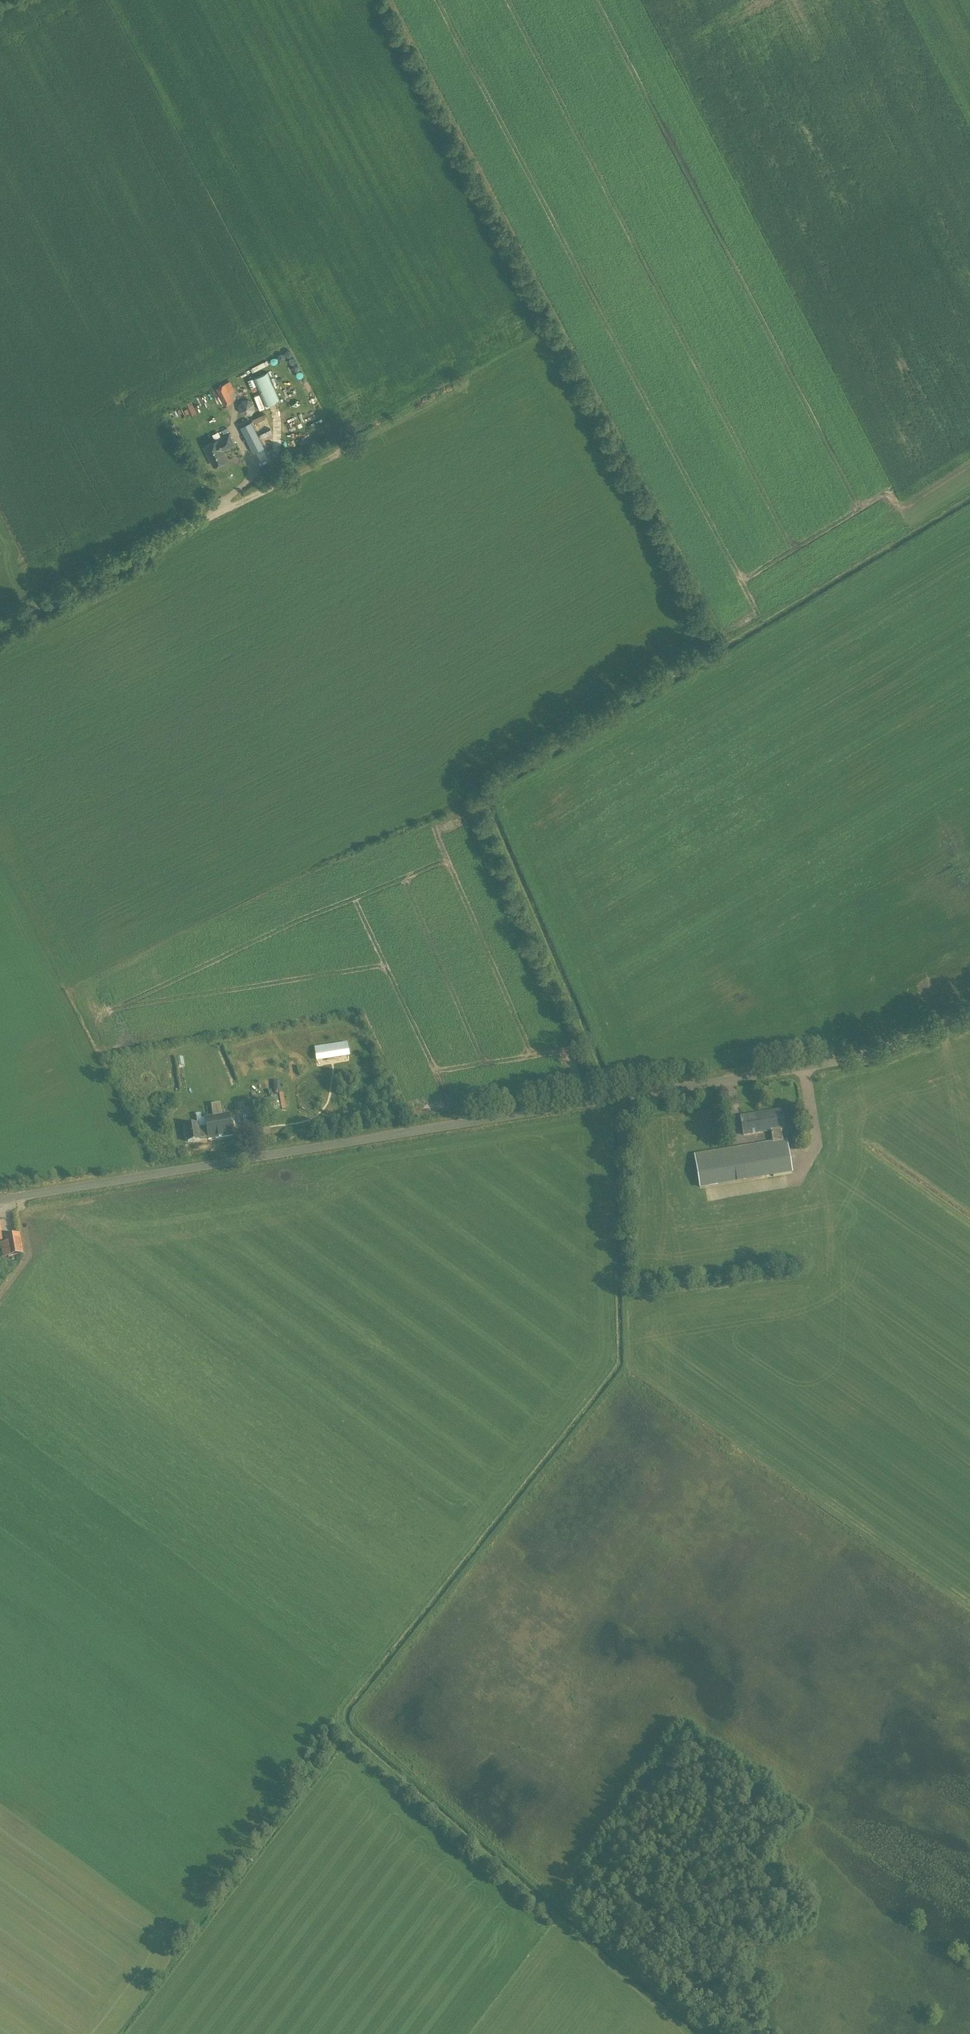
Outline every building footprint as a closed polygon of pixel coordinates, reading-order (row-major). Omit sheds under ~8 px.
[(254,378),(261,396),(265,406),(279,400),(275,391),(275,390),(268,372),(254,378)] [(224,405),(233,400),(225,383),(215,388),(224,405)] [(244,416),(251,415),(255,409),(253,402),(248,399),(241,400),(238,405),(239,412),(244,416)] [(264,447),(251,421),(240,427),(253,452),(264,447)] [(213,465),(227,459),(222,450),(233,444),(229,434),(204,447),(213,465)] [(317,1059),(350,1054),(348,1043),(315,1048),(317,1059)] [(214,1104),(214,1116),(225,1115),(224,1103),(214,1104)] [(782,1142),(780,1129),(785,1129),(782,1111),(741,1117),(744,1135),(771,1131),(773,1143),(695,1156),(700,1187),(792,1173),(787,1141),(782,1142)] [(233,1135),(229,1115),(206,1118),(207,1127),(198,1128),(198,1124),(185,1126),(188,1142),(200,1141),(200,1137),(208,1136),(209,1139),(233,1135)] [(20,1234),(4,1237),(7,1257),(23,1254),(20,1234)]
